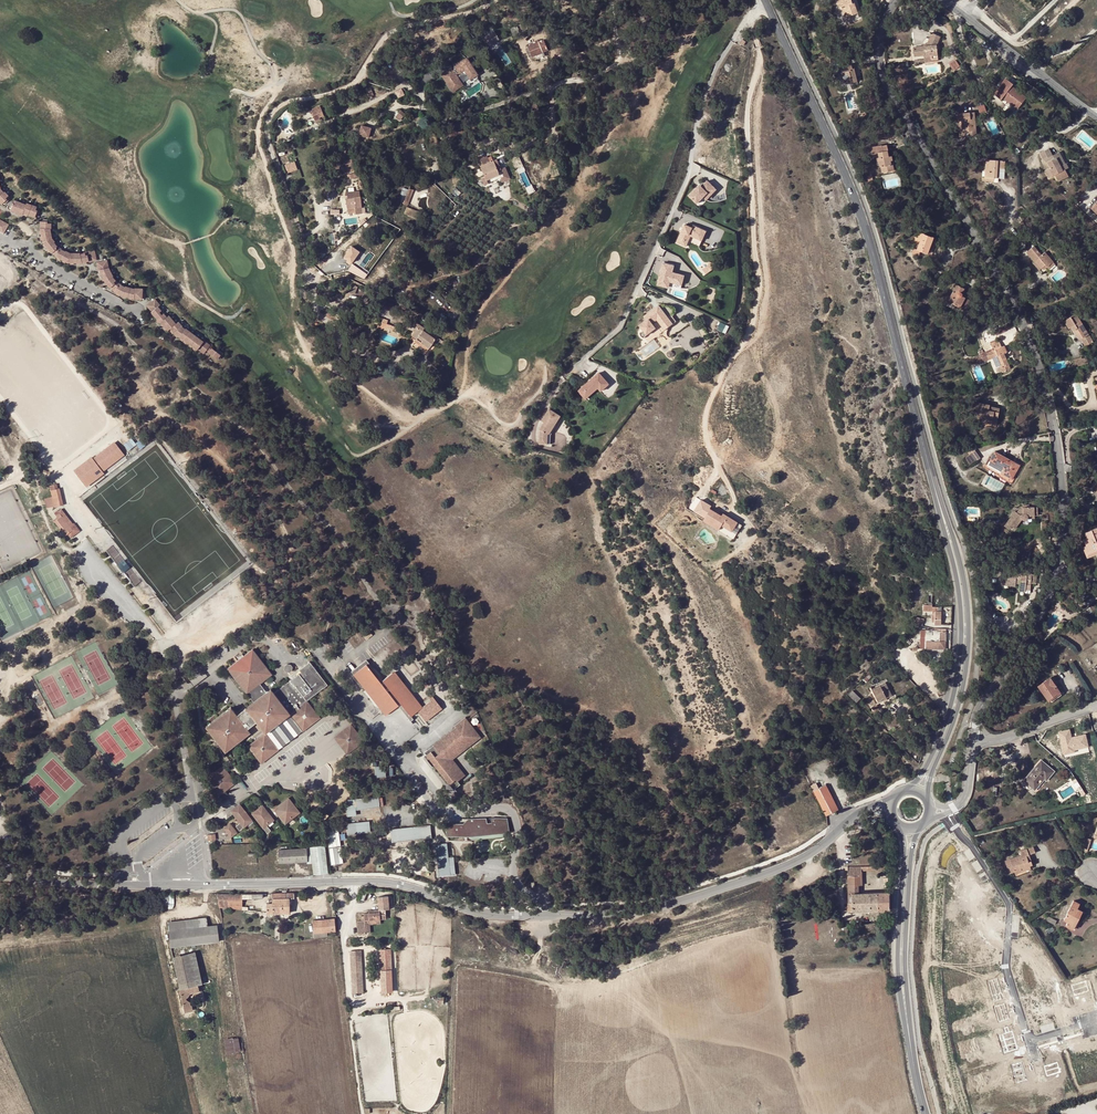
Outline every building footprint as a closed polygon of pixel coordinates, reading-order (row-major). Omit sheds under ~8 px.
[(850,0),(836,0),(839,8),(837,9),(842,23),(859,17),(853,2),(851,2),(850,0)] [(437,26),(427,29),(428,35),(434,34),(440,32),(443,31),(441,26),(438,27),(437,26)] [(516,27),(510,30),(514,38),(520,35),(516,27)] [(932,33),(927,44),(926,46),(923,47),(913,47),(913,54),(919,53),(919,56),(924,56),(924,59),(938,58),(936,45),(940,37),(932,33)] [(544,39),(527,46),(532,57),(549,50),(544,39)] [(441,74),(452,91),(462,84),(455,74),(464,69),(470,78),(476,74),(466,58),(441,74)] [(956,60),(952,63),(956,69),(960,67),(956,60)] [(852,71),(852,68),(851,64),(836,68),(841,89),(858,84),(854,70),(852,71)] [(1013,84),(1005,78),(993,94),(1001,100),(1003,98),(1017,109),(1026,98),(1011,87),(1013,84)] [(464,87),(462,84),(452,91),(454,94),(464,87)] [(399,97),(406,95),(404,88),(397,91),(399,97)] [(536,104),(529,109),(533,115),(541,110),(536,104)] [(984,105),(978,107),(980,114),(987,111),(984,105)] [(321,110),(312,113),(314,120),(320,118),(321,122),(325,120),(321,110)] [(957,117),(958,119),(958,120),(959,120),(960,120),(961,120),(962,132),(968,131),(969,136),(976,136),(974,112),(960,114),(958,114),(957,116),(957,117)] [(361,130),(357,129),(356,131),(358,132),(356,140),(368,142),(371,129),(362,127),(361,130)] [(483,133),(478,131),(477,136),(486,139),(489,130),(485,129),(483,133)] [(435,133),(427,136),(431,149),(439,146),(435,133)] [(891,166),(889,156),(887,157),(886,151),(888,151),(887,145),(882,146),(881,145),(871,148),(872,155),(873,154),(874,158),(877,157),(878,159),(876,159),(877,163),(879,162),(879,166),(881,166),(882,173),(890,172),(889,167),(891,166)] [(1054,159),(1053,156),(1049,149),(1040,153),(1044,160),(1045,160),(1050,168),(1045,170),(1049,178),(1055,175),(1057,179),(1067,173),(1065,170),(1068,168),(1066,163),(1060,166),(1056,158),(1054,159)] [(1059,152),(1053,156),(1054,159),(1056,158),(1060,166),(1066,163),(1059,152)] [(494,159),(480,165),(486,180),(500,174),(494,159)] [(999,178),(1000,161),(986,160),(985,178),(981,177),(981,181),(989,182),(989,178),(994,178),(999,178)] [(288,172),(299,170),(297,161),(286,164),(288,172)] [(486,180),(480,165),(477,167),(485,184),(488,183),(486,180)] [(1067,173),(1057,179),(1059,182),(1069,176),(1067,173)] [(486,180),(488,183),(502,177),(500,174),(486,180)] [(699,185),(689,196),(697,203),(703,197),(706,200),(716,190),(708,182),(702,188),(699,185)] [(2,207),(11,199),(6,193),(5,194),(1,190),(0,186),(0,205),(2,207)] [(403,188),(398,202),(408,206),(413,190),(409,189),(409,190),(403,188)] [(358,196),(345,198),(348,213),(355,212),(355,207),(360,206),(358,196)] [(22,204),(15,201),(12,212),(24,216),(24,215),(36,219),(39,209),(32,206),(27,205),(27,206),(22,204)] [(407,207),(404,215),(416,220),(419,212),(407,207)] [(0,220),(0,232),(4,234),(6,229),(9,225),(0,220)] [(94,251),(79,254),(70,254),(66,252),(59,248),(55,242),(55,243),(52,239),(50,230),(51,230),(51,222),(40,222),(40,229),(43,243),(51,254),(52,254),(55,257),(68,264),(82,264),(88,262),(89,263),(96,261),(94,251)] [(683,225),(674,243),(684,247),(689,236),(700,241),(704,232),(691,226),(690,228),(683,225)] [(938,239),(923,234),(917,250),(919,251),(928,254),(932,243),(936,244),(938,239)] [(345,258),(354,265),(363,252),(354,245),(345,258)] [(1047,268),(1048,269),(1054,263),(1044,252),(1041,255),(1034,246),(1026,252),(1035,262),(1033,263),(1041,273),(1047,268)] [(142,290),(134,289),(134,290),(125,287),(118,284),(117,283),(112,277),(108,269),(106,261),(96,263),(98,271),(99,271),(105,283),(109,289),(114,293),(120,296),(133,300),(141,300),(142,290)] [(706,266),(700,270),(704,275),(711,269),(713,264),(707,262),(706,266)] [(673,266),(662,263),(657,282),(678,288),(682,276),(671,272),(673,266)] [(1054,263),(1048,269),(1053,274),(1059,269),(1054,263)] [(954,278),(947,275),(944,280),(952,284),(954,278)] [(956,285),(950,297),(952,298),(950,302),(960,307),(965,297),(962,296),(962,293),(964,288),(956,285)] [(970,300),(965,297),(960,307),(965,310),(970,300)] [(156,299),(147,306),(152,312),(151,313),(161,323),(168,331),(171,329),(174,333),(197,350),(197,349),(204,354),(210,346),(204,341),(203,342),(186,329),(185,330),(182,327),(179,322),(176,324),(169,316),(168,317),(159,307),(160,306),(156,299)] [(385,300),(381,307),(391,312),(394,304),(385,300)] [(657,305),(644,315),(648,319),(645,321),(639,326),(643,331),(639,332),(639,335),(641,337),(643,338),(645,334),(654,328),(651,323),(656,319),(660,325),(668,319),(657,305)] [(1073,331),(1074,330),(1077,328),(1083,338),(1081,339),(1086,346),(1093,342),(1089,334),(1087,331),(1076,314),(1064,321),(1069,329),(1071,327),(1073,331)] [(417,340),(425,328),(415,321),(403,317),(400,326),(414,332),(411,336),(417,340)] [(382,327),(379,326),(379,329),(386,331),(387,328),(397,331),(398,327),(388,324),(389,320),(384,319),(382,327)] [(660,325),(664,329),(671,323),(668,319),(660,325)] [(721,322),(717,328),(727,333),(730,326),(721,322)] [(1003,326),(995,330),(997,335),(1006,331),(1003,326)] [(425,328),(417,340),(429,348),(431,345),(437,337),(425,328)] [(1077,328),(1074,330),(1080,340),(1081,339),(1083,338),(1077,328)] [(417,340),(415,342),(427,351),(429,348),(417,340)] [(1007,352),(1004,346),(1001,347),(999,341),(990,344),(993,349),(980,354),(984,362),(990,359),(998,356),(1002,365),(1000,366),(1002,372),(1010,369),(1004,353),(1007,352)] [(221,357),(212,349),(208,355),(217,362),(221,357)] [(998,356),(990,359),(994,368),(1000,366),(1002,365),(998,356)] [(1075,364),(1071,364),(1073,369),(1089,365),(1086,357),(1082,359),(1082,357),(1073,360),(1075,364)] [(597,374),(577,392),(584,400),(597,389),(600,392),(607,385),(597,374)] [(988,411),(989,406),(990,405),(973,402),(971,411),(980,413),(979,420),(992,423),(993,418),(998,419),(1000,409),(995,408),(994,412),(988,411)] [(539,431),(539,442),(547,442),(547,434),(545,433),(549,427),(552,429),(560,417),(548,410),(541,422),(543,423),(539,430),(539,431)] [(1095,432),(1086,433),(1087,441),(1096,440),(1095,432)] [(125,443),(130,450),(138,444),(133,437),(125,443)] [(91,458),(73,471),(86,488),(103,475),(102,473),(124,456),(114,442),(92,459),(91,458)] [(995,451),(987,465),(1014,480),(1021,466),(995,451)] [(975,461),(970,454),(965,458),(970,465),(975,461)] [(10,474),(0,455),(0,480),(10,474)] [(1014,480),(987,465),(986,468),(1000,476),(999,477),(1011,484),(1014,480)] [(63,505),(60,488),(50,490),(52,497),(46,498),(47,505),(53,504),(54,507),(63,505)] [(700,521),(734,538),(741,523),(697,501),(692,511),(703,517),(700,521)] [(1038,507),(1030,507),(1023,508),(1022,508),(1021,509),(1018,511),(1017,512),(1015,511),(1005,526),(1009,529),(1011,526),(1015,529),(1022,519),(1023,520),(1025,520),(1026,520),(1027,519),(1027,518),(1028,517),(1028,516),(1035,516),(1035,513),(1038,513),(1038,507)] [(71,527),(74,524),(61,509),(58,511),(59,513),(71,527)] [(59,513),(58,511),(57,510),(54,513),(57,517),(56,518),(57,519),(54,522),(65,536),(70,532),(72,535),(79,530),(74,524),(71,527),(59,513)] [(1087,546),(1090,553),(1096,551),(1096,528),(1085,533),(1087,538),(1084,540),(1087,546)] [(113,546),(108,550),(113,556),(118,553),(113,546)] [(1087,546),(1083,548),(1088,558),(1096,554),(1096,551),(1090,553),(1087,546)] [(1004,565),(1002,582),(1016,583),(1016,582),(1021,582),(1020,591),(1026,592),(1026,590),(1030,591),(1031,583),(1036,584),(1037,575),(1032,574),(1032,576),(1021,575),(1021,573),(1017,573),(1018,566),(1004,565)] [(1070,604),(1064,600),(1062,603),(1068,608),(1070,604)] [(935,619),(932,619),(932,623),(935,623),(935,625),(941,625),(941,612),(935,611),(935,613),(935,619)] [(925,619),(918,617),(916,624),(923,626),(925,619)] [(932,630),(922,629),(921,650),(945,650),(946,629),(932,629),(932,630)] [(265,732),(273,726),(282,720),(289,714),(303,731),(320,717),(307,700),(327,684),(310,662),(304,666),(306,669),(301,672),(275,693),(271,689),(267,692),(260,684),(272,674),(252,649),(227,669),(238,683),(253,702),(237,715),(231,707),(206,726),(225,752),(250,733),(256,740),(248,746),(261,764),(279,750),(265,732)] [(1045,653),(1039,658),(1040,659),(1035,662),(1038,665),(1048,657),(1045,653)] [(366,660),(358,666),(365,676),(367,674),(362,668),(366,664),(378,679),(380,678),(366,660)] [(358,666),(351,672),(378,706),(382,711),(385,715),(398,705),(408,718),(411,716),(420,709),(392,673),(383,681),(380,678),(378,679),(366,664),(362,668),(367,674),(365,676),(358,666)] [(394,671),(392,673),(420,709),(422,707),(394,671)] [(1052,676),(1050,678),(1055,685),(1054,686),(1059,693),(1048,700),(1051,703),(1064,693),(1052,676)] [(1055,685),(1050,678),(1038,686),(1048,700),(1059,693),(1054,686),(1055,685)] [(875,696),(872,697),(868,699),(874,711),(879,709),(875,703),(886,698),(887,699),(892,696),(887,684),(881,687),(880,685),(872,689),(875,696)] [(853,691),(849,695),(857,703),(861,699),(853,691)] [(273,726),(265,732),(279,750),(303,731),(289,714),(282,720),(288,728),(286,730),(288,733),(284,735),(282,734),(280,735),(273,726)] [(478,734),(465,717),(455,725),(459,731),(456,733),(453,730),(430,749),(432,751),(427,755),(430,758),(428,760),(433,766),(435,765),(455,789),(462,784),(459,780),(456,777),(462,772),(450,758),(452,757),(470,743),(468,742),(478,734)] [(282,720),(273,726),(280,735),(282,734),(284,735),(288,733),(286,730),(288,728),(282,720)] [(351,724),(334,738),(348,755),(365,741),(351,724)] [(1088,747),(1085,735),(1071,739),(1069,730),(1058,733),(1064,755),(1074,752),(1074,750),(1088,747)] [(456,777),(459,780),(466,775),(453,759),(481,737),(478,734),(468,742),(470,743),(452,757),(450,758),(462,772),(456,777)] [(1033,771),(1025,781),(1035,789),(1045,778),(1047,779),(1054,771),(1041,761),(1033,771)] [(206,779),(213,788),(231,775),(223,765),(206,779)] [(386,767),(378,767),(378,777),(386,777),(386,767)] [(231,775),(213,788),(219,796),(224,793),(236,783),(231,775)] [(818,800),(826,816),(839,810),(826,785),(819,788),(816,783),(811,786),(818,800)] [(348,805),(346,805),(347,817),(357,816),(356,810),(379,807),(378,796),(348,800),(348,805)] [(288,797),(273,810),(285,825),(300,813),(288,797)] [(262,805),(252,813),(263,829),(274,820),(262,805)] [(237,809),(235,807),(230,811),(233,814),(244,828),(253,821),(241,806),(237,809)] [(463,824),(446,824),(447,837),(469,837),(472,837),(505,833),(505,826),(509,826),(507,818),(491,818),(491,822),(488,823),(487,818),(470,819),(469,824),(463,824)] [(369,821),(346,824),(348,835),(371,832),(369,821)] [(230,823),(223,828),(231,838),(237,832),(230,823)] [(431,825),(398,829),(399,842),(432,838),(431,825)] [(333,864),(345,863),(340,828),(329,830),(333,864)] [(399,842),(398,829),(391,829),(393,843),(399,842)] [(1086,837),(1083,848),(1085,849),(1088,850),(1091,839),(1086,837)] [(446,848),(445,844),(433,845),(433,849),(437,849),(440,876),(455,874),(454,865),(449,866),(448,855),(448,848),(446,848)] [(314,872),(328,870),(325,845),(310,847),(310,848),(312,863),(314,872)] [(308,861),(307,847),(288,849),(279,850),(279,863),(308,861)] [(1026,856),(1029,855),(1035,852),(1033,847),(1020,851),(1021,855),(1005,861),(1009,873),(1014,871),(1016,876),(1031,870),(1030,866),(1032,865),(1031,861),(1029,862),(1026,856)] [(888,867),(848,867),(849,895),(847,895),(848,912),(890,911),(889,893),(859,894),(858,886),(862,886),(862,872),(888,872),(888,867)] [(289,898),(292,898),(294,899),(294,893),(272,893),(272,903),(267,903),(267,914),(290,914),(289,904),(289,898)] [(217,895),(220,908),(248,911),(248,908),(243,907),(243,900),(263,899),(263,894),(217,895)] [(392,895),(380,896),(381,910),(393,909),(392,895)] [(792,895),(776,904),(778,910),(793,902),(792,895)] [(1074,901),(1064,920),(1068,922),(1066,926),(1073,929),(1083,911),(1077,908),(1079,904),(1074,901)] [(362,926),(357,927),(358,940),(366,940),(366,939),(365,926),(381,926),(387,925),(386,916),(380,916),(380,919),(369,919),(364,919),(365,922),(362,922),(362,926)] [(1048,916),(1046,920),(1054,925),(1057,921),(1048,916)] [(312,920),(313,934),(327,933),(336,932),(335,918),(312,920)] [(217,925),(169,931),(171,949),(219,943),(217,925)] [(365,926),(366,939),(370,938),(370,931),(381,930),(381,926),(365,926)] [(173,957),(180,990),(203,984),(195,953),(173,957)] [(390,956),(381,956),(383,999),(392,998),(390,956)] [(360,957),(351,957),(354,999),(363,999),(360,957)] [(242,1051),(241,1037),(226,1038),(228,1052),(242,1051)]
